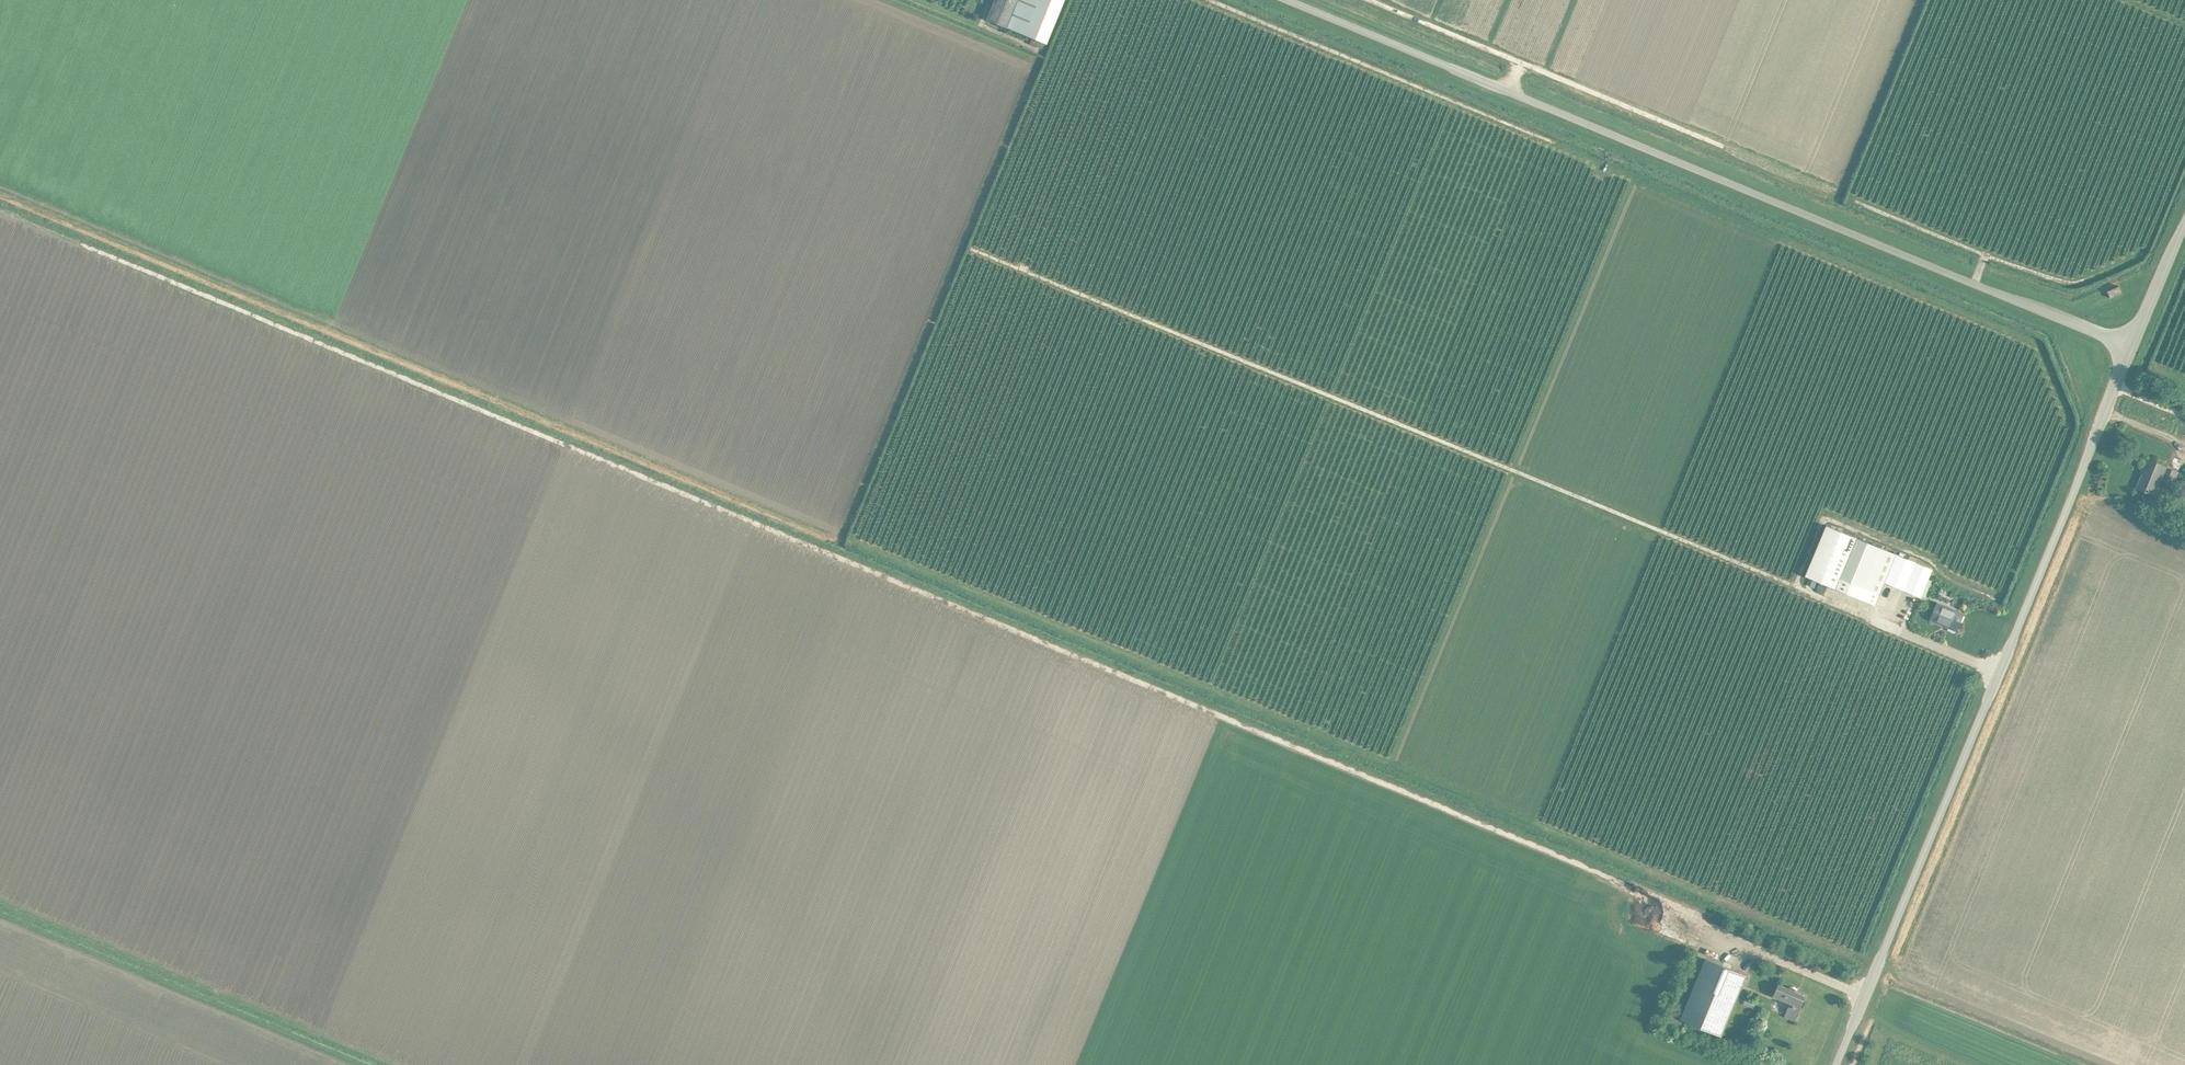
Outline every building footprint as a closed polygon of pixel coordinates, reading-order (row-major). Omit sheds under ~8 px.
[(985,19),(1003,27),(1014,0),(993,0),(985,19)] [(1003,27),(1045,44),(1063,0),(1014,0),(1003,27)] [(2119,286),(2107,291),(2110,298),(2122,292),(2119,286)] [(2160,480),(2165,468),(2145,460),(2142,468),(2144,469),(2136,487),(2152,494),(2158,480),(2160,480)] [(1875,605),(1885,582),(1896,554),(1826,525),(1805,576),(1875,605)] [(1885,582),(1905,591),(1917,563),(1896,554),(1885,582)] [(1917,563),(1905,591),(1920,597),(1932,569),(1917,563)] [(1956,631),(1963,613),(1937,602),(1929,620),(1956,631)] [(1594,893),(1606,897),(1609,888),(1597,884),(1594,893)] [(1721,1036),(1746,976),(1705,959),(1680,1019),(1721,1036)] [(1794,1021),(1805,996),(1778,984),(1773,996),(1789,1003),(1784,1017),(1794,1021)]
